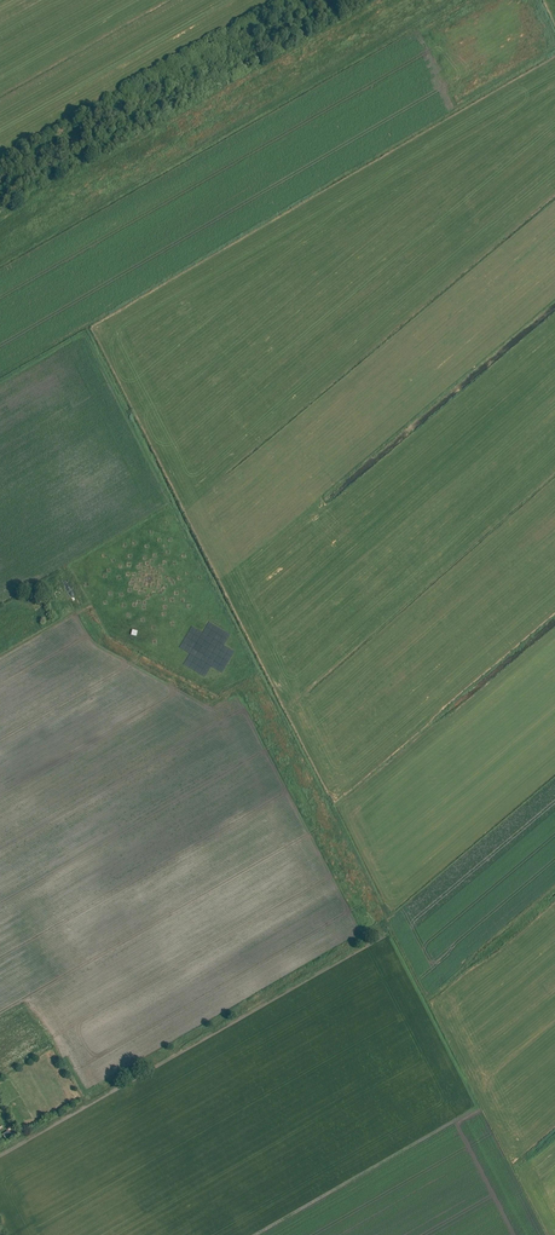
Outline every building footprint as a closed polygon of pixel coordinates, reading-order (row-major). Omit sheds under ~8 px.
[(27,594),(31,601),(38,597),(42,605),(46,603),(41,594),(40,595),(37,588),(27,594)]
